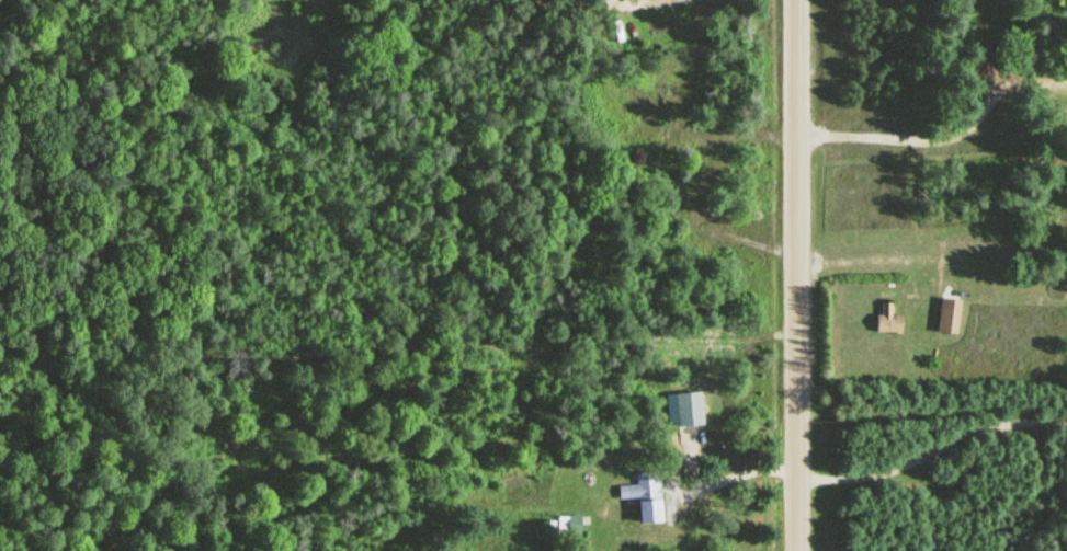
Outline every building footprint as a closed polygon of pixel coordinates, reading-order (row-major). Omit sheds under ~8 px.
[(960,303),(941,299),(934,333),(954,337),(960,303)] [(877,334),(895,334),(895,305),(877,305),(877,334)] [(668,427),(702,427),(702,394),(668,394),(668,427)] [(661,524),(660,473),(637,474),(637,487),(630,487),(630,500),(639,499),(640,525),(661,524)] [(568,534),(568,518),(559,518),(559,534),(568,534)]
